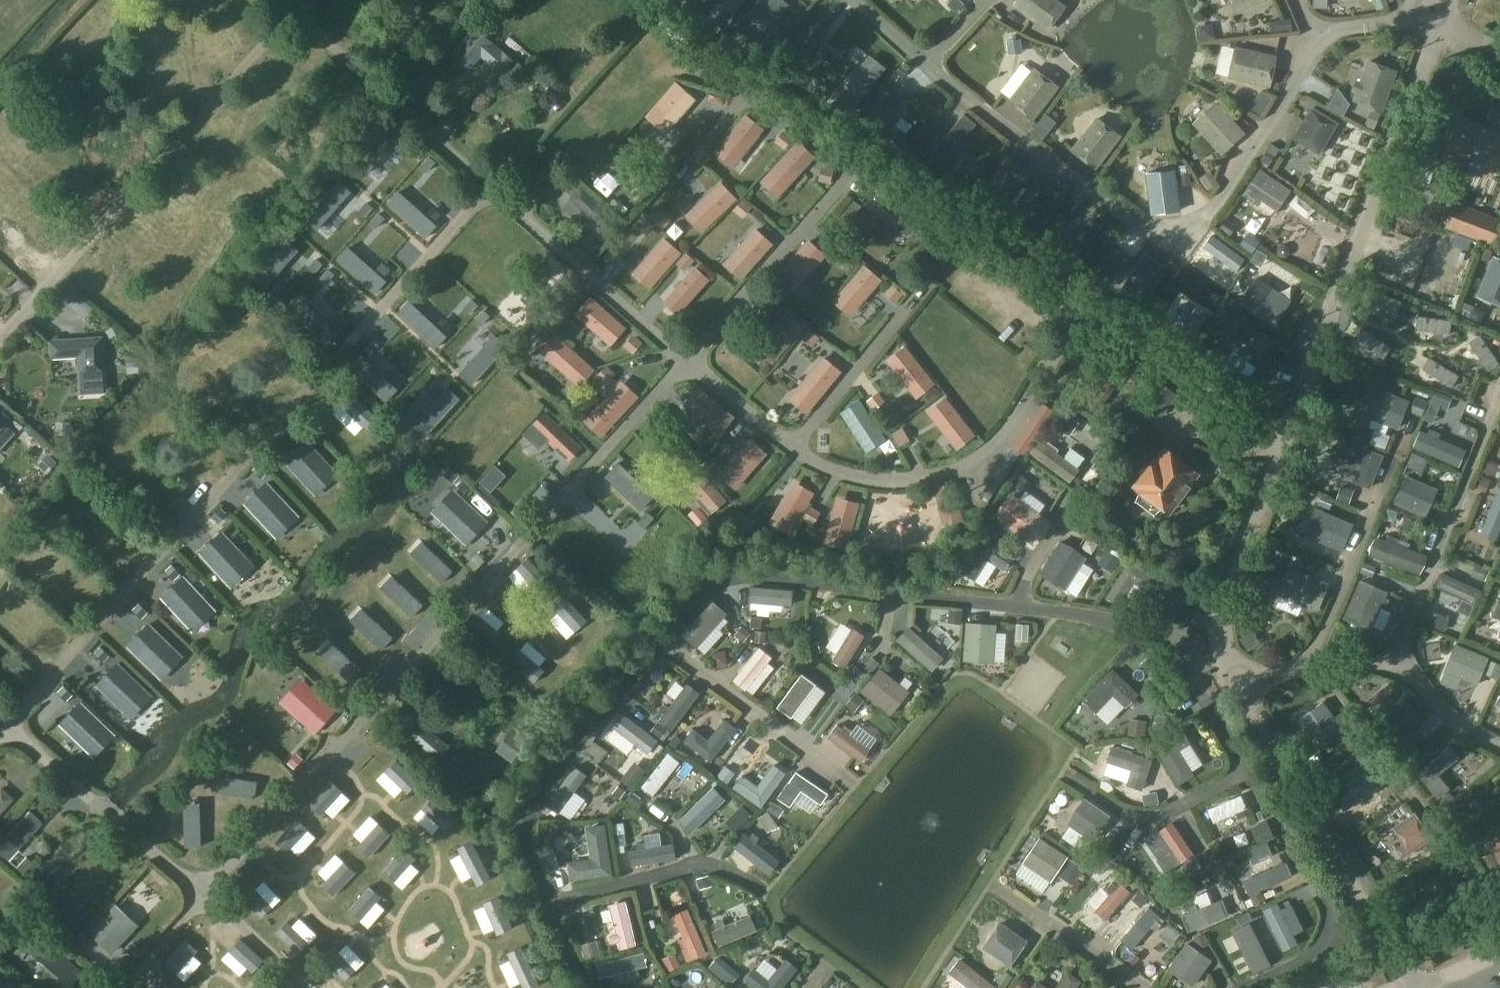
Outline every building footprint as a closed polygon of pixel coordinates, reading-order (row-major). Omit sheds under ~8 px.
[(791,2),(789,0),(755,0),(749,7),(773,25),(791,2)] [(946,12),(952,3),(948,0),(936,0),(933,4),(946,12)] [(1065,4),(1060,0),(1018,0),(1015,3),(1048,27),(1065,4)] [(1264,0),(1230,0),(1235,12),(1264,0)] [(502,74),(513,60),(474,26),(451,53),(470,69),(481,56),(502,74)] [(1270,87),(1277,56),(1236,47),(1229,78),(1270,87)] [(870,56),(834,101),(848,113),(884,67),(870,56)] [(1214,88),(1226,90),(1231,61),(1219,59),(1214,88)] [(1383,111),(1397,70),(1368,60),(1353,100),(1383,111)] [(1033,120),(1059,87),(1034,68),(1009,101),(1033,120)] [(666,134),(696,99),(676,81),(646,116),(666,134)] [(887,119),(900,102),(888,92),(865,122),(898,147),(907,134),(887,119)] [(1222,154),(1244,133),(1216,102),(1194,123),(1222,154)] [(1312,108),(1295,138),(1319,152),(1337,123),(1312,108)] [(1245,124),(1257,130),(1265,117),(1253,111),(1245,124)] [(746,114),(716,152),(734,166),(764,129),(746,114)] [(1499,158),(1499,130),(1461,115),(1447,152),(1495,171),(1499,158)] [(1096,166),(1121,134),(1098,116),(1073,149),(1096,166)] [(964,122),(927,169),(941,181),(979,133),(964,122)] [(778,197),(815,157),(798,141),(761,181),(778,197)] [(1007,204),(1030,170),(1007,154),(984,188),(1007,204)] [(1274,213),(1291,188),(1261,168),(1244,193),(1274,213)] [(1175,170),(1146,174),(1151,214),(1181,210),(1175,170)] [(907,235),(926,210),(883,178),(864,203),(907,235)] [(703,231),(737,199),(721,182),(686,215),(703,231)] [(1499,223),(1499,219),(1457,202),(1449,225),(1493,242),(1499,223)] [(569,210),(556,221),(575,242),(588,231),(569,210)] [(773,244),(756,228),(724,264),(741,280),(773,244)] [(1212,234),(1203,247),(1236,271),(1245,259),(1212,234)] [(650,289),(682,253),(664,237),(632,273),(650,289)] [(809,240),(777,275),(794,291),(826,255),(809,240)] [(1499,302),(1499,258),(1495,256),(1480,294),(1499,302)] [(833,301),(851,316),(882,280),(864,265),(833,301)] [(664,302),(678,314),(710,279),(696,266),(664,302)] [(1256,278),(1240,303),(1274,325),(1291,300),(1256,278)] [(1368,289),(1364,303),(1397,314),(1401,301),(1368,289)] [(575,314),(610,345),(626,327),(591,296),(575,314)] [(1192,307),(1191,309),(1181,304),(1166,329),(1185,341),(1202,313),(1192,307)] [(787,312),(756,348),(773,363),(804,327),(787,312)] [(1416,315),(1414,329),(1449,334),(1451,320),(1416,315)] [(1362,328),(1354,340),(1383,359),(1391,347),(1362,328)] [(538,350),(579,387),(595,369),(554,332),(538,350)] [(1480,335),(1468,343),(1488,372),(1499,364),(1480,335)] [(80,394),(106,393),(103,336),(49,339),(50,358),(78,357),(80,394)] [(637,346),(624,360),(633,369),(647,356),(637,346)] [(887,360),(917,398),(935,384),(905,346),(887,360)] [(1212,351),(1201,366),(1238,394),(1249,379),(1212,351)] [(398,386),(362,352),(350,365),(386,398),(398,386)] [(789,399),(807,413),(841,371),(823,356),(789,399)] [(1429,358),(1421,370),(1451,388),(1459,376),(1429,358)] [(621,381),(584,420),(602,436),(639,397),(621,381)] [(1161,421),(1176,401),(1155,385),(1140,405),(1161,421)] [(1398,427),(1409,400),(1372,385),(1366,399),(1376,403),(1370,416),(1398,427)] [(683,405),(720,435),(735,417),(699,387),(683,405)] [(927,411),(956,449),(975,435),(946,397),(927,411)] [(544,411),(522,434),(538,450),(547,441),(568,461),(582,447),(544,411)] [(857,415),(839,427),(868,468),(886,456),(857,415)] [(718,473),(736,489),(767,453),(749,437),(718,473)] [(1370,487),(1383,455),(1346,440),(1340,455),(1362,464),(1355,481),(1370,487)] [(332,471),(307,443),(284,464),(310,491),(332,471)] [(1071,448),(1064,458),(1045,444),(1036,457),(1070,482),(1079,469),(1077,468),(1084,458),(1071,448)] [(1170,510),(1197,473),(1166,450),(1158,461),(1155,459),(1136,485),(1170,510)] [(697,500),(709,515),(727,500),(695,463),(680,476),(699,498),(697,500)] [(1408,475),(1396,502),(1426,515),(1438,488),(1408,475)] [(794,481),(769,522),(790,534),(814,493),(794,481)] [(934,488),(943,525),(964,520),(955,483),(934,488)] [(292,513),(267,485),(244,506),(270,534),(292,513)] [(1482,532),(1497,538),(1499,531),(1499,488),(1482,532)] [(1012,493),(995,516),(1035,545),(1052,522),(1039,513),(1041,509),(1034,504),(1031,507),(1012,493)] [(460,496),(440,517),(467,544),(488,523),(460,496)] [(837,496),(824,543),(846,549),(860,503),(837,496)] [(1305,534),(1342,550),(1354,523),(1316,507),(1305,534)] [(248,560),(222,533),(200,553),(225,581),(248,560)] [(1005,570),(1014,555),(982,535),(960,570),(975,580),(988,559),(1005,570)] [(1426,555),(1378,538),(1372,554),(1420,571),(1426,555)] [(1061,541),(1041,572),(1066,589),(1086,558),(1061,541)] [(427,546),(416,558),(441,583),(453,571),(427,546)] [(527,558),(514,570),(536,593),(548,582),(527,558)] [(1148,591),(1156,578),(1129,561),(1106,596),(1120,605),(1134,582),(1148,591)] [(984,603),(1003,575),(986,564),(968,592),(984,603)] [(1281,594),(1318,610),(1329,583),(1292,567),(1281,594)] [(1477,604),(1483,591),(1443,572),(1437,585),(1464,598),(1459,609),(1470,614),(1475,603),(1477,604)] [(209,605),(184,577),(161,598),(187,626),(209,605)] [(1372,628),(1388,592),(1388,591),(1361,580),(1345,617),(1372,628)] [(397,581),(386,593),(412,616),(423,604),(397,581)] [(748,587),(747,603),(790,606),(791,590),(748,587)] [(564,597),(552,609),(574,632),(586,621),(564,597)] [(366,614),(356,626),(382,649),(393,637),(366,614)] [(475,615),(465,626),(490,648),(500,636),(475,615)] [(149,622),(125,645),(153,671),(176,649),(149,622)] [(967,623),(964,660),(994,662),(996,625),(967,623)] [(1419,637),(1432,645),(1440,632),(1426,624),(1419,637)] [(932,670),(943,658),(909,627),(897,639),(932,670)] [(1482,644),(1499,655),(1499,637),(1490,631),(1482,644)] [(1477,684),(1489,657),(1457,644),(1446,671),(1477,684)] [(336,647),(324,659),(349,683),(361,671),(336,647)] [(518,650),(508,662),(532,683),(542,672),(518,650)] [(145,695),(119,667),(97,687),(122,715),(145,695)] [(890,715),(909,691),(880,668),(861,691),(890,715)] [(1126,707),(1138,694),(1113,669),(1083,700),(1096,712),(1114,695),(1126,707)] [(803,717),(821,696),(799,677),(781,699),(803,717)] [(309,684),(287,708),(315,734),(337,709),(309,684)] [(671,729),(699,694),(687,685),(669,708),(664,704),(659,710),(664,714),(659,720),(671,729)] [(1422,719),(1404,696),(1375,719),(1394,742),(1422,719)] [(1323,703),(1300,721),(1325,753),(1348,735),(1323,703)] [(106,732),(80,704),(58,725),(83,753),(106,732)] [(410,711),(397,727),(433,758),(446,742),(410,711)] [(648,755),(658,743),(622,715),(612,727),(648,755)] [(694,729),(685,740),(710,761),(736,729),(725,720),(708,740),(694,729)] [(844,725),(842,728),(837,725),(829,736),(861,760),(869,749),(850,734),(852,731),(844,725)] [(1178,751),(1190,743),(1181,728),(1154,745),(1179,784),(1193,775),(1178,751)] [(512,729),(496,750),(513,762),(528,741),(512,729)] [(1419,772),(1439,797),(1451,788),(1439,774),(1460,757),(1451,745),(1419,772)] [(1142,790),(1152,760),(1113,747),(1108,762),(1132,770),(1127,785),(1142,790)] [(673,770),(679,762),(669,754),(643,786),(653,795),(668,777),(674,781),(679,775),(673,770)] [(1367,760),(1334,784),(1351,807),(1384,784),(1367,760)] [(396,761),(385,772),(407,795),(419,783),(396,761)] [(743,776),(735,788),(761,807),(785,773),(774,765),(758,786),(743,776)] [(624,786),(631,791),(645,771),(638,766),(624,786)] [(572,768),(544,806),(557,815),(585,777),(572,768)] [(821,803),(827,794),(796,772),(778,798),(790,806),(801,790),(821,803)] [(331,781),(308,806),(320,817),(343,793),(331,781)] [(16,797),(0,785),(0,817),(16,797)] [(1245,809),(1247,808),(1241,795),(1209,809),(1214,822),(1236,813),(1239,818),(1247,815),(1245,809)] [(1093,841),(1110,815),(1084,798),(1067,824),(1093,841)] [(433,799),(422,810),(445,832),(456,820),(433,799)] [(710,800),(689,828),(699,836),(720,807),(710,800)] [(0,842),(0,853),(8,859),(41,822),(29,811),(0,842)] [(1402,858),(1431,838),(1414,813),(1393,827),(1404,843),(1396,848),(1402,858)] [(296,821),(275,844),(286,854),(308,831),(296,821)] [(1172,823),(1159,832),(1181,864),(1194,856),(1172,823)] [(571,880),(612,874),(605,824),(586,827),(591,859),(568,862),(571,880)] [(716,824),(705,832),(713,843),(724,835),(716,824)] [(379,825),(357,848),(369,859),(390,836),(379,825)] [(753,834),(749,838),(743,833),(734,845),(770,874),(779,861),(755,842),(758,838),(753,834)] [(627,845),(625,834),(623,834),(614,836),(615,847),(624,846),(627,845)] [(1051,881),(1068,856),(1040,838),(1023,863),(1051,881)] [(1490,842),(1499,866),(1499,838),(1490,842)] [(470,842),(456,849),(475,887),(490,880),(470,842)] [(638,849),(630,850),(632,866),(676,860),(674,845),(646,848),(645,842),(637,844),(638,849)] [(404,848),(382,871),(395,883),(416,860),(404,848)] [(1233,869),(1249,911),(1289,896),(1273,854),(1233,869)] [(344,864),(322,886),(334,897),(355,874),(344,864)] [(1121,883),(1117,887),(1112,883),(1106,889),(1111,894),(1096,911),(1105,920),(1131,892),(1121,883)] [(250,885),(239,896),(261,919),(272,909),(250,885)] [(1412,923),(1449,906),(1442,891),(1420,902),(1413,885),(1398,892),(1412,923)] [(369,887),(349,911),(360,921),(382,898),(369,887)] [(498,899),(482,905),(496,937),(511,930),(498,899)] [(1188,932),(1229,915),(1222,899),(1197,909),(1195,904),(1187,908),(1189,913),(1182,915),(1188,932)] [(620,948),(636,944),(625,901),(609,905),(617,934),(610,935),(612,943),(618,942),(620,948)] [(115,904),(89,933),(112,953),(138,925),(115,904)] [(1278,904),(1263,911),(1284,953),(1298,946),(1278,904)] [(1157,920),(1160,916),(1149,907),(1121,940),(1132,949),(1151,926),(1156,931),(1162,924),(1157,920)] [(687,909),(674,915),(684,939),(679,941),(682,949),(687,947),(688,949),(702,943),(687,909)] [(719,946),(756,930),(750,915),(725,926),(722,920),(714,923),(717,929),(713,931),(719,946)] [(1000,922),(983,947),(1010,966),(1028,941),(1000,922)] [(287,923),(276,934),(299,956),(309,945),(287,923)] [(1250,925),(1231,934),(1252,976),(1271,967),(1250,925)] [(32,955),(70,987),(71,987),(84,974),(45,940),(32,955)] [(185,940),(164,964),(177,975),(198,951),(185,940)] [(241,941),(231,952),(254,974),(265,962),(241,941)] [(1193,986),(1211,960),(1187,943),(1169,968),(1193,986)] [(1224,984),(1238,979),(1231,958),(1235,957),(1231,945),(1213,951),(1224,984)] [(508,955),(523,987),(538,987),(539,987),(522,948),(508,955)] [(334,949),(323,960),(345,982),(356,972),(334,949)] [(637,968),(647,966),(643,952),(597,964),(600,977),(629,970),(630,974),(638,972),(637,968)] [(745,979),(755,987),(781,987),(797,968),(786,959),(769,980),(754,968),(745,979)] [(994,985),(960,959),(949,973),(969,987),(992,987),(994,985)] [(666,987),(679,982),(674,968),(661,972),(666,987)] [(1080,977),(1066,969),(1053,987),(1072,987),(1080,977)] [(645,978),(597,982),(597,987),(646,987),(645,978)] [(1029,987),(1051,987),(1036,978),(1029,987)]
